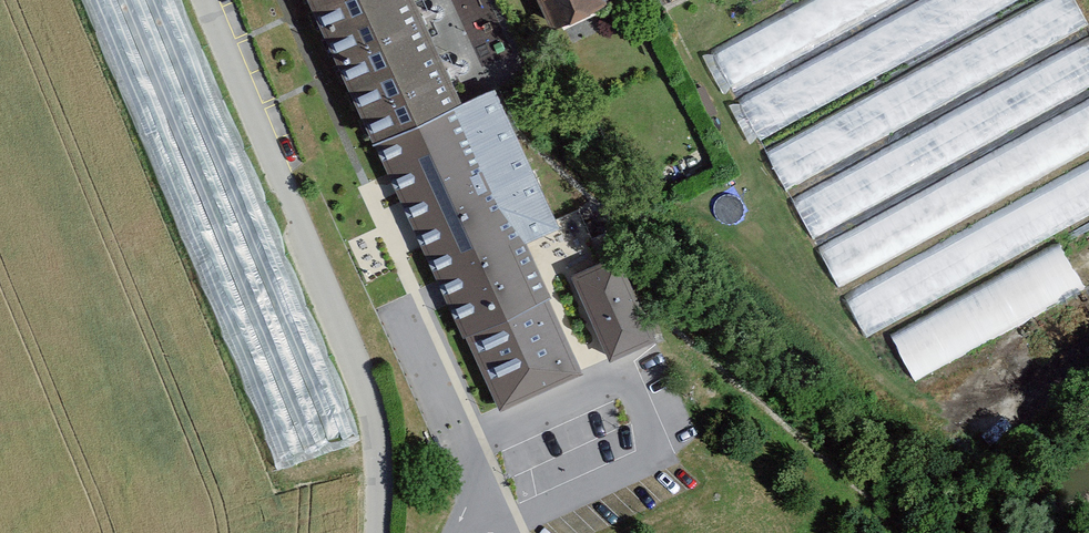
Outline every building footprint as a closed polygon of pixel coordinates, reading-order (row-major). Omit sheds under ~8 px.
[(455,106),(407,0),(304,0),(371,145),(455,106)] [(548,29),(609,0),(534,0),(548,29)] [(709,58),(866,349),(891,335),(919,387),(1088,296),(1088,290),(1063,241),(1088,228),(1088,2),(1088,0),(818,0),(709,58)] [(495,88),(455,106),(521,245),(560,229),(495,88)] [(371,145),(500,414),(582,375),(521,245),(455,106),(371,145)] [(617,256),(571,277),(610,363),(656,342),(617,256)]
